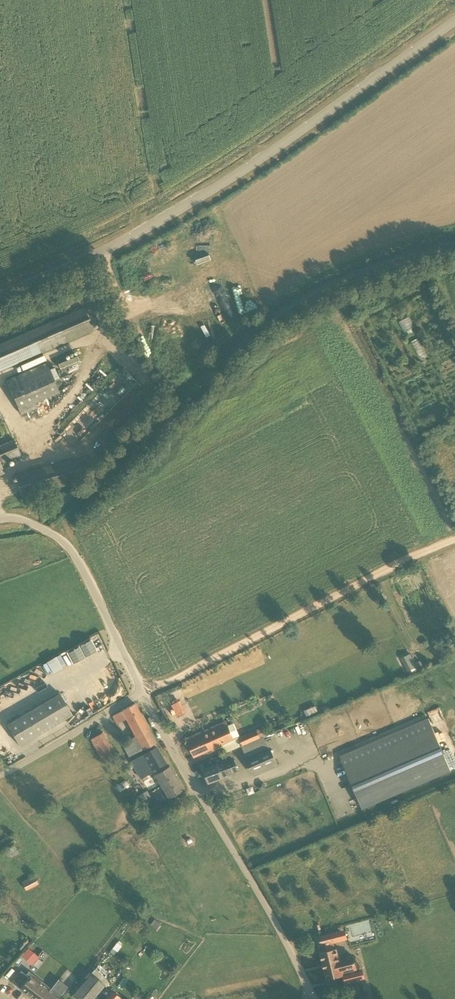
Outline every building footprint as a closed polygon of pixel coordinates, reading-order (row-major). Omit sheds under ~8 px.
[(63,343),(94,330),(85,308),(54,321),(0,344),(0,370),(63,343)] [(410,316),(400,319),(404,331),(414,328),(410,316)] [(413,340),(421,359),(429,356),(420,337),(413,340)] [(37,408),(35,403),(59,392),(46,363),(6,380),(22,415),(37,408)] [(21,456),(14,439),(11,440),(0,445),(0,476),(5,473),(1,464),(21,456)] [(22,497),(84,479),(78,458),(16,475),(22,497)] [(414,651),(404,657),(413,673),(423,667),(414,651)] [(49,675),(66,664),(59,653),(42,664),(49,675)] [(60,694),(7,725),(20,746),(72,715),(60,694)] [(117,724),(127,718),(135,734),(132,736),(133,737),(122,743),(129,757),(143,749),(156,743),(135,703),(122,710),(123,711),(113,716),(117,724)] [(177,710),(174,704),(167,707),(171,713),(177,710)] [(306,709),(308,715),(318,710),(315,705),(306,709)] [(363,810),(452,771),(428,717),(340,756),(363,810)] [(228,726),(228,725),(189,742),(195,756),(222,744),(223,746),(234,741),(233,738),(239,735),(234,723),(228,726)] [(262,728),(240,738),(243,745),(265,735),(262,728)] [(103,732),(91,739),(106,763),(118,756),(114,750),(113,750),(103,732)] [(169,798),(184,790),(170,766),(168,767),(156,747),(131,762),(141,779),(154,772),(169,798)] [(270,749),(248,759),(254,774),(277,765),(270,749)] [(231,758),(229,753),(222,755),(224,761),(231,758)] [(233,758),(217,764),(205,769),(210,783),(222,778),(238,773),(233,758)] [(144,806),(152,800),(145,789),(136,795),(144,806)] [(16,842),(11,835),(0,843),(0,844),(4,850),(16,842)] [(26,890),(38,883),(34,876),(22,883),(26,890)] [(322,945),(332,943),(330,934),(319,937),(322,945)] [(357,969),(354,959),(354,957),(339,960),(336,949),(321,953),(327,979),(343,975),(342,972),(357,969)] [(39,957),(33,952),(27,959),(33,964),(39,957)] [(29,978),(20,972),(12,982),(33,998),(56,998),(38,985),(42,981),(32,974),(29,978)] [(105,984),(91,973),(73,995),(79,998),(93,998),(105,984)] [(112,991),(105,998),(123,998),(112,991)]
